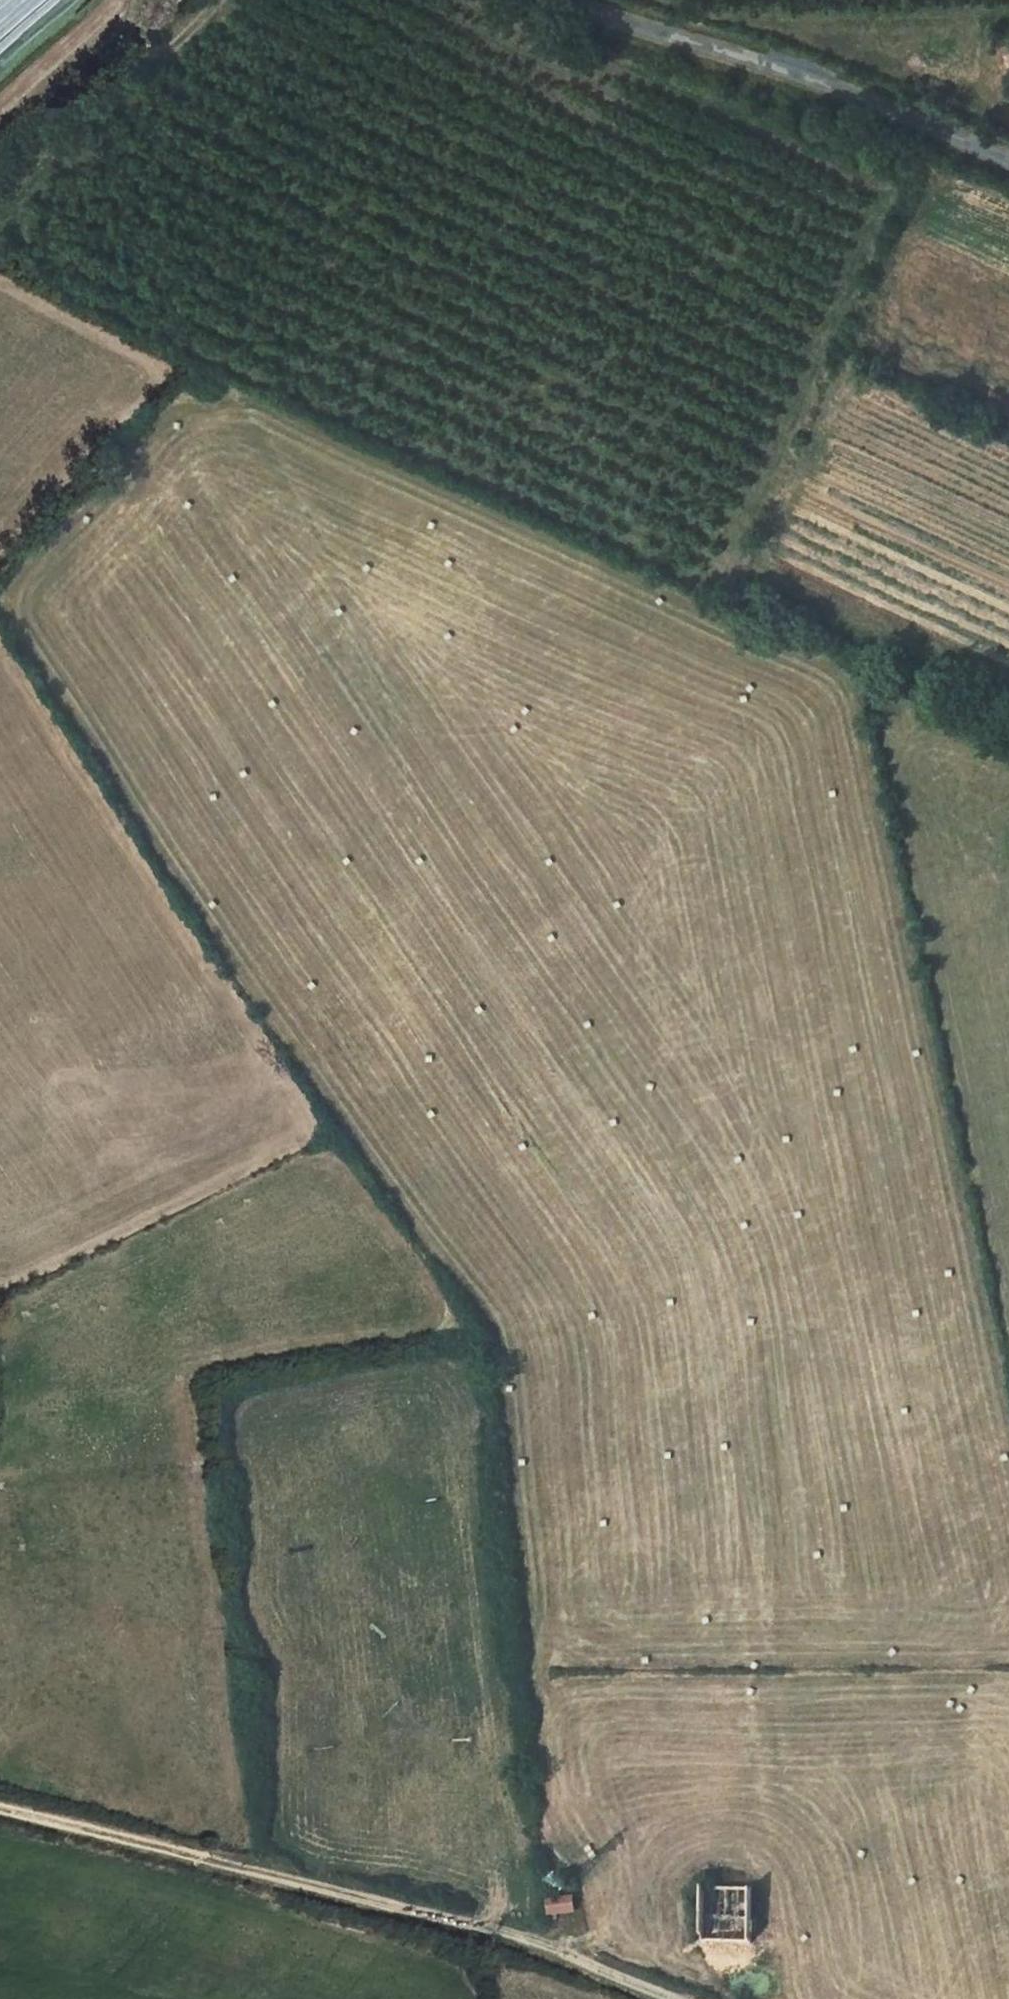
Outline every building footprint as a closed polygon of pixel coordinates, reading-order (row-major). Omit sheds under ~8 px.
[(757,1907),(710,1907),(711,1960),(758,1959),(757,1907)]
